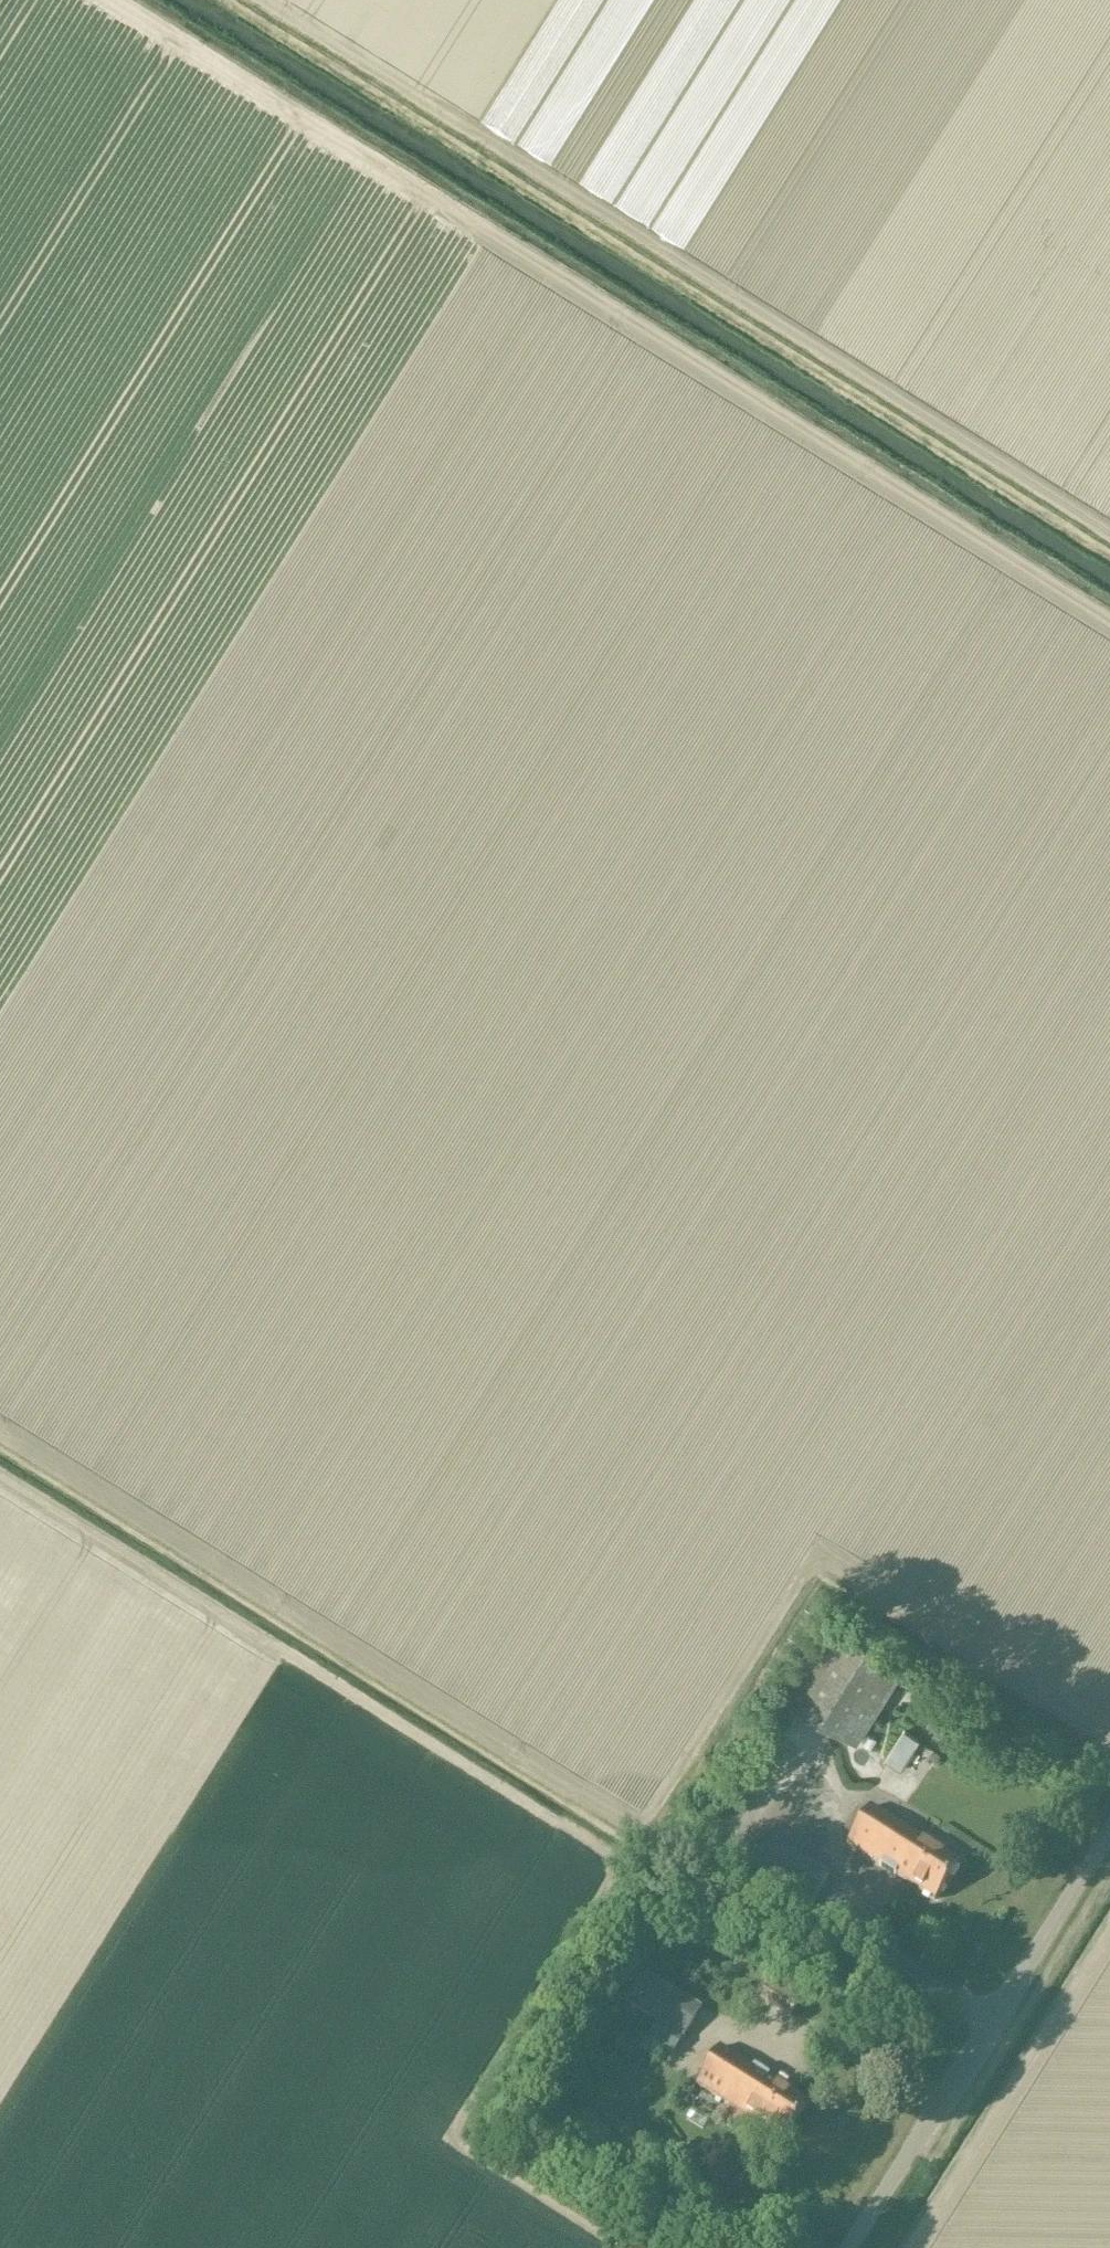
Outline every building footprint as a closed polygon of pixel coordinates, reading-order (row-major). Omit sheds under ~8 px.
[(826,1616),(778,1692),(855,1740),(902,1664),(826,1616)] [(801,1725),(800,1746),(818,1748),(820,1727),(801,1725)] [(899,1768),(917,1739),(902,1729),(884,1759),(899,1768)] [(934,1900),(958,1863),(870,1807),(846,1845),(880,1866),(879,1867),(894,1877),(895,1875),(934,1900)] [(683,2039),(701,2009),(628,1965),(609,1995),(624,2004),(619,2012),(644,2027),(649,2018),(683,2039)] [(774,1978),(761,1999),(790,2018),(803,1997),(774,1978)] [(899,1998),(903,1992),(895,1987),(892,1993),(899,1998)] [(719,2048),(695,2085),(784,2141),(807,2103),(768,2079),(769,2078),(753,2068),(753,2069),(719,2048)]
